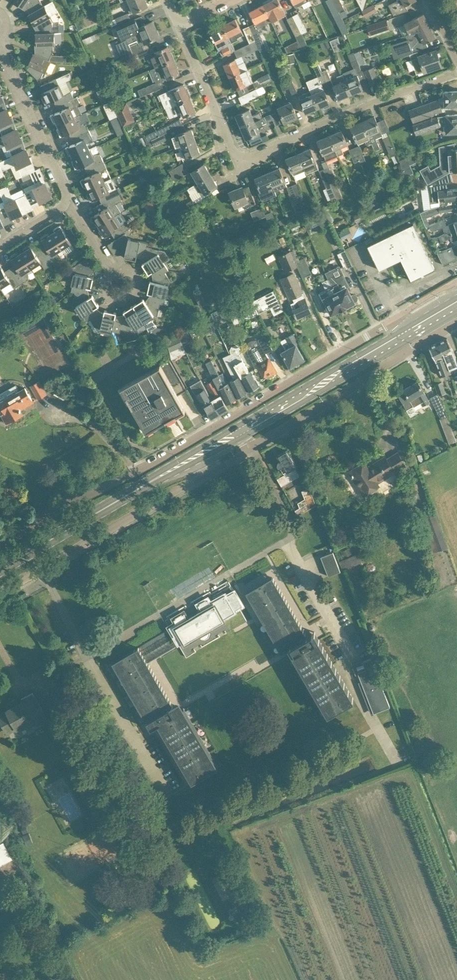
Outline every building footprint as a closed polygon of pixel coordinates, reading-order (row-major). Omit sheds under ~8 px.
[(30,14),(43,6),(40,0),(14,0),(14,1),(24,8),(25,5),(30,14)] [(131,6),(128,7),(130,13),(148,6),(145,0),(129,0),(131,6)] [(263,5),(269,16),(271,20),(277,17),(285,13),(278,0),(273,0),(263,5)] [(339,11),(333,0),(326,0),(343,34),(349,31),(339,11)] [(339,11),(344,9),(340,0),(333,0),(339,11)] [(393,3),(389,4),(393,15),(408,10),(405,5),(416,0),(398,0),(393,3)] [(374,4),(362,10),(366,17),(377,11),(374,4)] [(37,24),(37,33),(53,33),(53,32),(52,22),(49,17),(51,16),(45,5),(43,6),(30,14),(29,14),(35,25),(37,24)] [(271,20),(269,16),(263,5),(249,12),(257,27),(264,23),(271,20)] [(129,13),(116,18),(119,24),(131,18),(129,13)] [(412,20),(404,23),(409,34),(418,31),(430,26),(423,14),(412,19),(412,20)] [(307,45),(302,34),(298,25),(293,16),(287,18),(302,47),(307,45)] [(141,44),(159,37),(153,21),(139,27),(135,19),(116,27),(122,39),(126,37),(127,39),(116,44),(122,59),(137,52),(144,50),(141,44)] [(235,19),(223,25),(231,43),(238,39),(237,37),(243,34),(235,19)] [(387,20),(368,26),(371,35),(390,29),(387,20)] [(302,23),(298,25),(302,34),(307,32),(302,23)] [(235,50),(231,43),(223,25),(210,32),(216,43),(219,41),(220,42),(221,43),(224,47),(219,50),(223,57),(234,50),(235,51),(235,50)] [(249,43),(255,40),(253,35),(249,26),(243,28),(243,29),(249,43)] [(408,40),(396,44),(399,55),(413,51),(428,46),(426,42),(435,38),(430,26),(418,31),(409,34),(406,35),(407,39),(408,40)] [(39,45),(35,54),(49,60),(53,50),(53,45),(55,44),(55,32),(53,32),(53,33),(37,33),(36,33),(36,45),(39,45)] [(260,32),(253,35),(255,40),(260,53),(267,49),(260,32)] [(224,64),(229,76),(230,77),(247,69),(242,57),(258,50),(259,53),(260,53),(255,40),(249,43),(235,50),(235,51),(238,57),(235,58),(235,59),(224,64)] [(203,43),(197,46),(203,58),(208,56),(203,43)] [(151,57),(152,59),(155,68),(174,59),(171,52),(170,52),(168,47),(168,46),(155,51),(157,55),(151,57)] [(137,52),(140,59),(152,53),(149,47),(144,50),(137,52)] [(415,69),(416,74),(442,65),(436,50),(419,56),(418,52),(410,55),(411,59),(406,61),(410,71),(415,69)] [(361,71),(359,66),(356,59),(353,52),(348,54),(356,73),(361,71)] [(31,65),(28,68),(38,80),(42,77),(44,71),(46,72),(51,61),(49,60),(35,54),(34,53),(29,64),(31,65)] [(294,53),(285,55),(287,64),(295,62),(294,53)] [(362,57),(356,59),(359,66),(365,64),(362,57)] [(106,59),(94,64),(97,70),(109,65),(106,59)] [(140,96),(161,87),(159,82),(179,73),(177,67),(178,67),(174,59),(155,68),(151,69),(155,81),(137,89),(140,96)] [(321,84),(326,82),(322,72),(318,64),(313,66),(321,84)] [(365,70),(371,84),(378,81),(373,67),(365,70)] [(235,90),(253,82),(247,69),(230,77),(235,90)] [(331,79),(330,76),(327,69),(322,72),(326,82),(331,79)] [(43,85),(46,91),(60,85),(59,84),(73,78),(70,72),(43,85)] [(337,76),(339,83),(333,85),(339,99),(351,94),(345,80),(342,74),(337,76)] [(270,75),(259,80),(262,85),(273,80),(270,75)] [(362,89),(363,89),(357,75),(345,80),(351,94),(357,92),(357,93),(358,93),(362,92),(362,91),(362,89)] [(283,91),(289,88),(287,84),(284,77),(278,79),(283,91)] [(287,84),(289,88),(292,96),(298,94),(293,81),(287,84)] [(118,83),(108,87),(111,94),(121,90),(118,83)] [(165,92),(171,106),(172,106),(191,97),(188,90),(186,90),(184,85),(184,84),(165,92)] [(56,106),(74,97),(71,91),(64,95),(60,85),(46,91),(43,92),(44,95),(42,96),(45,104),(58,98),(60,104),(56,105),(56,106)] [(259,96),(256,89),(239,97),(242,104),(259,96)] [(329,103),(330,103),(324,89),(317,92),(315,89),(310,91),(318,108),(323,106),(324,108),(330,106),(329,103)] [(306,113),(318,108),(310,91),(298,96),(306,113)] [(409,110),(413,123),(452,109),(452,107),(454,107),(454,106),(453,91),(444,91),(444,96),(438,98),(439,99),(409,110)] [(77,96),(74,97),(56,106),(57,106),(60,104),(63,109),(50,115),(54,123),(56,122),(58,125),(79,115),(82,114),(78,105),(80,101),(77,96)] [(109,96),(100,100),(102,104),(111,100),(109,96)] [(191,97),(172,106),(175,113),(181,111),(183,117),(196,111),(195,111),(193,105),(194,105),(191,97)] [(278,108),(285,122),(297,117),(291,102),(278,108)] [(127,103),(114,108),(123,127),(135,122),(127,103)] [(235,115),(241,127),(264,117),(264,116),(262,117),(260,112),(252,115),(249,109),(235,115)] [(456,132),(456,114),(453,114),(452,109),(413,123),(414,124),(413,124),(417,135),(442,126),(446,126),(446,133),(456,132)] [(3,136),(17,130),(7,110),(0,113),(0,129),(3,136)] [(276,112),(270,114),(275,126),(281,123),(276,112)] [(71,138),(89,130),(86,124),(84,125),(79,115),(58,125),(59,128),(57,129),(60,136),(73,131),(75,136),(71,138)] [(374,116),(362,121),(370,138),(372,144),(375,151),(381,149),(376,139),(383,136),(374,116)] [(267,122),(264,117),(241,127),(246,139),(260,133),(257,126),(267,122)] [(180,118),(155,131),(158,137),(164,134),(183,124),(180,118)] [(362,121),(358,123),(350,126),(358,143),(364,141),(367,147),(372,144),(370,138),(362,121)] [(174,148),(178,147),(196,141),(191,128),(177,133),(177,134),(170,137),(174,148)] [(3,136),(0,137),(0,147),(7,144),(13,156),(26,150),(17,130),(3,136)] [(71,154),(73,157),(90,149),(87,143),(88,143),(93,138),(89,130),(71,138),(72,138),(75,136),(78,142),(65,147),(69,155),(71,154)] [(341,130),(329,135),(335,149),(338,156),(344,154),(341,147),(347,144),(341,130)] [(158,137),(155,131),(144,137),(146,142),(158,137)] [(164,134),(158,137),(146,142),(149,147),(166,139),(164,134)] [(338,156),(335,149),(329,135),(317,140),(323,154),(324,154),(327,161),(338,156)] [(390,156),(396,154),(388,135),(383,137),(390,156)] [(200,153),(196,141),(178,147),(182,159),(200,153)] [(428,185),(451,173),(450,172),(456,171),(456,148),(455,149),(454,143),(439,146),(440,163),(432,168),(430,164),(419,170),(428,185)] [(354,148),(360,161),(361,165),(367,162),(359,145),(354,148)] [(298,153),(305,170),(308,176),(313,174),(312,171),(319,168),(310,148),(298,153)] [(355,163),(360,161),(354,148),(349,150),(355,163)] [(87,170),(104,162),(100,153),(94,154),(92,155),(90,149),(73,157),(74,160),(72,161),(75,169),(88,163),(90,168),(86,170),(87,170)] [(30,173),(36,170),(35,169),(26,150),(13,156),(0,162),(0,166),(0,167),(2,171),(17,164),(22,176),(30,173)] [(293,175),(305,170),(298,153),(286,158),(293,175)] [(415,154),(399,161),(405,175),(414,172),(410,164),(418,161),(415,154)] [(86,186),(88,189),(105,181),(100,171),(107,168),(104,162),(87,170),(90,169),(93,174),(80,180),(84,187),(86,186)] [(172,176),(181,170),(187,167),(184,162),(169,171),(172,176)] [(191,171),(198,182),(211,175),(204,163),(191,171)] [(338,189),(327,163),(323,165),(324,169),(334,191),(338,189)] [(270,171),(267,172),(273,187),(275,191),(287,185),(279,167),(278,168),(277,165),(271,167),(273,170),(272,171),(270,171)] [(30,173),(36,187),(24,192),(25,194),(26,194),(31,206),(51,196),(50,194),(51,192),(49,191),(38,168),(35,169),(36,170),(30,173)] [(334,191),(324,169),(319,171),(329,193),(332,196),(335,195),(334,191)] [(172,176),(174,181),(184,175),(181,170),(172,176)] [(256,177),(255,177),(259,187),(257,188),(262,201),(277,195),(275,191),(273,187),(267,172),(262,175),(262,174),(261,174),(256,176),(256,177)] [(456,200),(456,188),(446,190),(445,183),(453,182),(451,173),(428,185),(430,203),(440,202),(440,206),(454,204),(454,200),(456,200)] [(211,175),(198,182),(187,189),(190,194),(197,190),(200,196),(186,204),(188,209),(192,207),(201,202),(215,195),(211,189),(218,186),(211,175)] [(101,202),(119,194),(121,193),(119,187),(116,188),(115,186),(109,187),(107,187),(105,181),(88,189),(89,192),(87,193),(90,201),(103,195),(105,200),(101,202)] [(292,185),(299,202),(304,199),(297,183),(292,185)] [(299,202),(292,185),(287,187),(294,205),(299,202)] [(31,206),(26,194),(25,194),(26,195),(14,200),(7,186),(0,189),(0,193),(6,206),(12,217),(22,212),(32,208),(31,206)] [(242,187),(229,192),(235,207),(242,204),(244,208),(256,204),(249,186),(243,188),(242,187)] [(99,226),(115,216),(121,212),(116,203),(122,200),(119,194),(101,202),(102,203),(105,201),(108,206),(90,217),(95,224),(97,223),(99,226)] [(153,210),(159,206),(153,197),(147,201),(153,210)] [(444,218),(434,221),(432,215),(440,212),(455,211),(455,212),(456,212),(456,200),(454,200),(454,204),(440,206),(428,209),(420,213),(426,226),(429,225),(444,219),(444,218)] [(13,219),(12,217),(6,206),(0,209),(0,225),(13,219)] [(254,219),(265,215),(262,207),(251,212),(254,219)] [(114,237),(131,227),(127,221),(121,225),(115,216),(99,226),(101,229),(98,230),(103,237),(115,230),(118,235),(114,237)] [(445,233),(449,231),(451,234),(456,232),(456,220),(446,224),(444,219),(429,225),(431,229),(435,230),(436,230),(443,227),(445,233)] [(369,244),(379,269),(380,269),(398,260),(397,258),(399,257),(404,259),(404,260),(402,261),(412,280),(411,280),(411,281),(436,269),(418,230),(417,230),(414,225),(415,223),(414,223),(414,225),(409,227),(408,226),(370,245),(370,244),(369,244)] [(75,249),(82,245),(71,229),(73,233),(68,236),(60,225),(53,229),(55,231),(52,233),(62,249),(71,243),(75,249)] [(451,234),(449,231),(445,233),(439,236),(433,237),(431,239),(432,243),(441,238),(442,241),(450,237),(453,241),(456,240),(456,232),(451,234)] [(41,248),(40,249),(51,265),(57,261),(53,255),(62,249),(52,233),(49,235),(48,233),(41,237),(48,249),(43,252),(41,248)] [(137,256),(140,241),(129,238),(125,233),(108,245),(115,256),(125,254),(124,257),(136,260),(137,256)] [(137,256),(145,262),(142,264),(149,274),(151,272),(164,263),(164,264),(165,264),(158,253),(159,250),(147,247),(148,243),(140,241),(137,256)] [(45,269),(51,265),(40,249),(42,252),(37,256),(30,244),(23,249),(24,251),(21,253),(31,268),(41,262),(45,269)] [(438,252),(443,264),(456,259),(456,244),(438,252)] [(295,249),(291,251),(297,265),(303,278),(312,274),(305,258),(300,260),(295,249)] [(346,250),(338,254),(344,267),(345,266),(347,269),(353,266),(346,250)] [(289,268),(297,265),(291,251),(283,255),(289,268)] [(10,268),(20,284),(26,281),(22,274),(31,268),(21,253),(19,254),(17,252),(10,257),(17,268),(12,271),(10,268)] [(88,287),(91,288),(94,277),(91,276),(96,267),(90,256),(72,267),(75,272),(73,284),(88,287)] [(151,294),(151,293),(166,296),(169,285),(172,283),(165,272),(169,270),(164,264),(164,263),(151,272),(153,282),(150,281),(147,293),(151,294)] [(20,284),(10,268),(12,272),(7,275),(0,265),(0,286),(1,288),(10,282),(14,288),(20,284)] [(325,272),(328,279),(343,309),(347,307),(347,306),(354,302),(356,301),(356,300),(357,300),(357,299),(358,299),(358,298),(358,297),(357,297),(357,296),(356,295),(355,294),(354,294),(353,294),(353,295),(351,295),(347,288),(349,287),(339,265),(325,272)] [(294,311),(293,312),(294,314),(295,314),(297,318),(303,315),(310,311),(293,273),(280,279),(294,311)] [(329,314),(332,313),(339,310),(339,311),(343,309),(328,279),(322,282),(326,290),(319,293),(322,299),(324,298),(328,307),(326,308),(325,309),(325,310),(325,311),(325,312),(325,313),(326,313),(326,314),(327,314),(328,314),(329,314)] [(76,306),(83,315),(96,307),(99,306),(93,295),(90,297),(88,287),(73,284),(71,292),(75,292),(72,305),(76,306)] [(274,290),(252,301),(253,302),(259,314),(281,303),(274,290)] [(164,304),(166,296),(151,293),(151,294),(145,302),(143,299),(133,305),(144,321),(150,333),(158,328),(151,316),(154,315),(157,316),(160,303),(164,304)] [(49,299),(53,305),(57,302),(53,296),(49,299)] [(235,325),(259,314),(253,302),(231,315),(235,325)] [(134,327),(144,321),(133,305),(123,311),(125,314),(116,316),(115,316),(112,331),(120,332),(121,329),(133,331),(134,327)] [(115,316),(116,316),(116,312),(105,309),(104,313),(96,307),(83,315),(87,322),(90,320),(97,331),(100,328),(112,331),(115,316)] [(216,327),(213,320),(203,325),(206,332),(216,327)] [(200,326),(194,328),(197,334),(203,331),(200,326)] [(184,332),(179,335),(183,345),(194,339),(190,330),(184,332)] [(299,362),(304,359),(296,344),(298,343),(293,334),(287,338),(281,341),(285,349),(281,352),(290,367),(295,364),(297,366),(300,364),(299,362)] [(179,335),(168,340),(170,350),(183,345),(179,335)] [(248,353),(254,366),(256,365),(262,375),(262,376),(264,378),(267,377),(276,371),(266,353),(273,349),(265,336),(258,340),(261,346),(248,353)] [(438,342),(445,357),(451,373),(452,373),(456,371),(456,361),(454,352),(447,338),(438,342)] [(452,374),(452,373),(451,373),(445,357),(438,342),(429,347),(437,362),(438,362),(443,377),(452,374)] [(230,354),(229,355),(233,364),(234,364),(237,371),(249,391),(259,385),(251,371),(249,372),(239,354),(240,353),(240,352),(241,352),(241,351),(241,350),(241,349),(240,348),(240,347),(239,346),(238,345),(237,345),(236,344),(235,344),(234,344),(233,345),(232,345),(231,346),(230,346),(230,347),(229,348),(229,350),(229,351),(229,352),(230,352),(230,354)] [(234,366),(237,371),(234,364),(233,364),(229,355),(222,358),(233,379),(228,382),(237,398),(247,392),(232,367),(234,366)] [(177,395),(186,391),(187,390),(169,360),(150,371),(159,388),(151,392),(165,419),(166,419),(166,420),(168,419),(166,416),(173,412),(174,415),(176,414),(176,413),(184,409),(185,410),(185,409),(177,395)] [(183,360),(176,363),(186,382),(192,378),(183,360)] [(226,404),(237,398),(228,382),(223,385),(222,383),(223,383),(212,360),(206,363),(208,367),(212,376),(213,379),(221,395),(226,404)] [(205,380),(212,376),(208,367),(200,371),(205,380)] [(131,396),(134,402),(151,392),(159,388),(150,371),(121,387),(121,388),(122,387),(127,396),(126,396),(128,398),(131,396)] [(214,398),(211,400),(220,414),(229,409),(226,404),(221,395),(213,379),(205,383),(214,398)] [(31,386),(39,398),(46,394),(39,381),(31,386)] [(429,402),(418,381),(404,389),(405,391),(398,395),(407,409),(420,401),(423,406),(429,402)] [(436,385),(439,394),(440,396),(446,394),(442,383),(436,385)] [(33,401),(25,387),(13,394),(10,389),(3,393),(7,398),(0,402),(0,403),(5,412),(1,414),(6,423),(22,414),(20,410),(21,410),(20,409),(33,401)] [(212,419),(220,414),(211,400),(209,401),(202,391),(197,394),(212,419)] [(151,428),(165,419),(151,392),(134,402),(134,403),(131,404),(132,406),(133,406),(144,426),(149,423),(151,428)] [(447,417),(440,396),(439,394),(430,399),(442,420),(447,417)] [(290,455),(287,450),(278,455),(280,458),(276,460),(278,463),(277,465),(278,467),(280,467),(283,473),(284,473),(285,474),(277,478),(281,486),(300,475),(294,466),(296,465),(293,460),(294,460),(291,455),(290,455)] [(364,462),(349,471),(364,495),(379,485),(377,482),(405,464),(397,453),(387,459),(385,457),(377,461),(378,463),(369,469),(364,462)] [(307,503),(295,510),(298,515),(316,505),(310,487),(302,490),(307,503)] [(433,552),(438,550),(446,547),(434,514),(432,511),(425,513),(426,517),(421,519),(433,552)] [(345,558),(339,561),(343,570),(363,562),(359,553),(354,555),(351,547),(342,551),(345,558)] [(333,551),(321,556),(328,576),(340,571),(333,551)] [(281,652),(288,647),(327,715),(354,699),(314,631),(307,635),(272,575),(246,591),(281,652)] [(176,622),(169,626),(170,628),(179,644),(186,657),(247,621),(238,606),(241,604),(242,605),(243,605),(235,590),(226,595),(225,593),(210,602),(208,598),(197,604),(202,611),(188,619),(184,612),(173,618),(176,622)] [(170,628),(112,662),(151,728),(158,724),(159,727),(160,728),(162,730),(162,731),(164,734),(164,735),(166,737),(166,739),(168,741),(169,742),(170,745),(171,746),(172,748),(173,749),(174,752),(175,753),(176,756),(177,757),(179,759),(179,760),(181,763),(181,764),(183,767),(183,768),(185,770),(186,771),(187,774),(188,775),(189,777),(190,778),(191,781),(192,782),(193,781),(195,780),(218,767),(184,707),(177,712),(175,709),(174,708),(173,706),(172,704),(171,702),(170,701),(169,698),(168,697),(167,695),(166,694),(165,691),(164,690),(162,687),(162,686),(160,684),(160,683),(158,680),(158,679),(156,677),(155,675),(154,673),(153,672),(152,669),(151,668),(150,666),(149,665),(148,662),(179,644),(170,628)] [(390,706),(371,658),(362,661),(362,662),(363,662),(366,668),(365,668),(365,669),(359,671),(358,671),(374,713),(390,706)] [(0,714),(0,719),(8,733),(34,718),(37,723),(47,718),(33,692),(21,698),(23,702),(7,710),(0,714)] [(30,833),(23,835),(27,845),(33,843),(30,833)]
